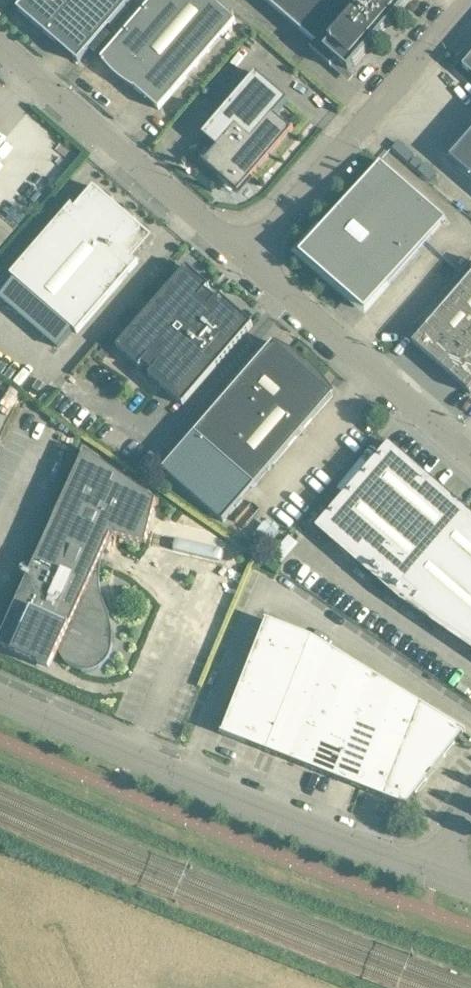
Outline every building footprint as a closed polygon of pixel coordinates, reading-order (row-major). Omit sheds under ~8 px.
[(56,44),(87,8),(110,27),(134,0),(27,0),(18,10),(56,44)] [(236,22),(211,0),(154,0),(102,60),(104,63),(104,64),(106,66),(108,69),(112,74),(117,78),(123,83),(129,87),(134,90),(135,89),(159,110),(236,22)] [(316,45),(311,51),(331,68),(337,62),(349,72),(411,0),(265,0),(316,45)] [(239,194),(294,130),(293,129),(291,131),(275,117),(288,101),(256,74),(203,136),(218,149),(206,163),(204,161),(203,162),(239,194)] [(451,159),(470,177),(470,137),(451,159)] [(366,312),(392,281),(446,220),(381,163),(301,255),(366,312)] [(135,260),(153,239),(95,188),(76,209),(72,206),(11,277),(77,334),(139,263),(135,260)] [(0,235),(0,266),(2,267),(23,234),(7,224),(0,235)] [(183,406),(253,326),(219,296),(218,297),(219,298),(216,301),(206,292),(209,289),(209,290),(210,288),(187,268),(117,349),(140,369),(141,368),(141,367),(143,364),(153,373),(151,376),(150,375),(149,377),(183,406)] [(427,329),(414,344),(470,394),(470,278),(427,329)] [(255,486),(334,396),(274,343),(195,434),(255,486)] [(470,651),(470,514),(390,443),(316,529),(400,602),(470,651)] [(114,536),(146,544),(156,502),(85,452),(0,641),(0,646),(14,652),(13,654),(50,671),(59,652),(59,653),(60,654),(61,656),(61,658),(62,659),(64,662),(66,664),(69,666),(72,668),(75,670),(78,671),(81,671),(84,672),(88,672),(92,671),(95,670),(98,669),(101,667),(104,665),(105,663),(107,662),(108,660),(109,658),(110,657),(111,654),(112,649),(113,645),(113,641),(113,636),(113,633),(112,630),(112,627),(111,624),(110,622),(102,597),(101,593),(100,588),(100,584),(100,580),(100,575),(101,570),(102,564),(103,559),(105,554),(107,549),(109,545),(111,540),(114,536)] [(239,513),(256,497),(239,478),(221,494),(239,513)] [(466,732),(313,639),(267,620),(266,621),(267,622),(223,733),(222,733),(222,734),(408,807),(408,806),(465,733),(466,733),(466,732)]
